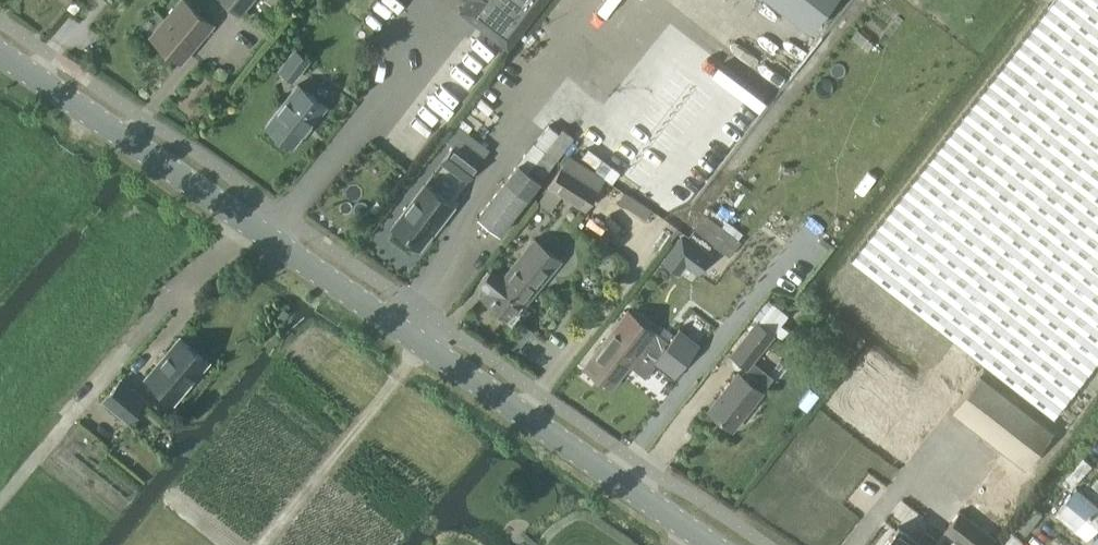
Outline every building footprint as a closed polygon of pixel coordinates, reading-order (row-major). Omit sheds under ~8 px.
[(212,20),(188,0),(183,0),(154,34),(181,57),(212,20)] [(240,10),(248,0),(228,0),(240,10)] [(508,45),(543,0),(451,0),(508,45)] [(806,19),(821,0),(782,0),(806,19)] [(847,258),(1052,417),(1097,358),(1097,0),(1048,0),(847,258)] [(293,78),(310,58),(296,47),(280,67),(293,78)] [(312,121),(326,104),(299,82),(266,123),(292,144),(303,130),(303,127),(309,119),(312,121)] [(467,179),(485,154),(461,136),(443,160),(467,179)] [(551,208),(561,191),(585,207),(603,179),(570,155),(564,164),(540,201),(551,208)] [(500,230),(541,178),(520,162),(479,214),(478,213),(477,214),(500,232),(501,231),(500,230)] [(441,221),(454,205),(425,182),(393,224),(421,245),(440,220),(441,221)] [(653,209),(626,191),(620,202),(647,219),(653,209)] [(384,204),(377,199),(370,208),(376,213),(384,204)] [(682,234),(662,262),(679,275),(685,266),(698,276),(712,258),(682,234)] [(534,237),(504,273),(512,279),(505,290),(519,301),(533,283),(537,286),(560,258),(534,237)] [(478,284),(486,290),(481,297),(507,317),(519,301),(505,290),(512,279),(504,273),(494,265),(478,284)] [(771,301),(731,352),(748,365),(788,314),(771,301)] [(290,311),(284,306),(278,314),(285,318),(290,311)] [(612,328),(584,366),(613,387),(630,364),(646,377),(656,363),(673,377),(700,343),(680,328),(669,341),(656,331),(628,309),(613,328),(612,328)] [(181,336),(147,376),(174,399),(208,359),(181,336)] [(763,388),(739,370),(726,386),(723,383),(717,392),(720,395),(709,408),(734,427),(763,388)] [(1053,429),(980,373),(953,408),(1026,465),(1053,429)] [(129,419),(146,399),(121,378),(104,398),(129,419)] [(1056,511),(1087,537),(1097,523),(1097,503),(1097,502),(1097,492),(1089,484),(1084,491),(1077,486),(1056,511)] [(960,510),(944,531),(962,544),(992,544),(997,538),(960,510)] [(884,544),(932,544),(937,539),(925,530),(919,540),(900,525),(884,544)] [(1007,544),(1023,544),(1025,543),(1015,536),(1007,544)]
